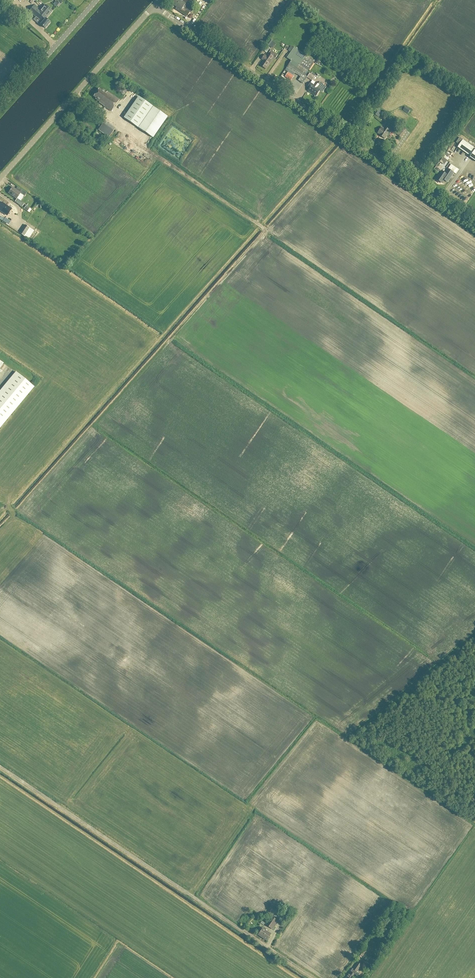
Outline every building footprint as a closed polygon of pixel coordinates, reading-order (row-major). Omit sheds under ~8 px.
[(190,11),(174,0),(173,0),(171,3),(177,7),(176,9),(187,16),(190,11)] [(190,11),(194,6),(185,0),(183,0),(183,1),(181,0),(174,0),(190,11)] [(17,15),(20,11),(13,5),(9,8),(17,15)] [(50,22),(46,18),(45,19),(40,15),(43,12),(41,11),(41,10),(35,5),(29,11),(41,20),(43,21),(41,24),(45,28),(50,22)] [(45,19),(46,18),(53,11),(45,5),(41,10),(41,11),(43,12),(40,15),(45,19)] [(306,79),(304,78),(315,61),(294,47),(287,58),(291,61),(287,67),(301,76),(299,80),(303,83),(306,79)] [(264,60),(261,65),(267,69),(275,57),(276,58),(278,54),(271,50),(269,53),(270,54),(268,57),(265,55),(262,59),(264,60)] [(326,87),(320,82),(318,84),(316,82),(314,85),(310,83),(308,86),(310,88),(308,90),(316,96),(320,90),(323,92),(326,87)] [(112,111),(120,99),(108,91),(106,93),(100,89),(94,96),(97,98),(96,99),(100,102),(99,103),(112,111)] [(139,96),(124,117),(152,137),(167,116),(139,96)] [(109,137),(115,128),(105,121),(99,130),(109,137)] [(385,139),(391,131),(388,129),(391,124),(388,122),(384,127),(383,126),(378,133),(381,135),(380,135),(385,139)] [(460,137),(456,142),(460,144),(458,147),(471,156),(470,157),(474,160),(474,148),(460,137)] [(449,168),(458,172),(460,168),(451,164),(449,168)] [(454,173),(448,169),(445,173),(442,171),(436,179),(438,180),(438,181),(440,183),(441,183),(441,182),(443,183),(445,180),(448,182),(454,173)] [(17,198),(21,200),(24,195),(21,193),(13,187),(9,193),(17,198)] [(7,215),(12,209),(2,202),(0,205),(0,210),(7,215)] [(31,240),(37,232),(25,224),(20,233),(31,240)] [(16,372),(0,391),(0,428),(34,387),(16,372)] [(264,924),(266,925),(273,930),(279,921),(270,916),(264,924)] [(267,940),(271,933),(263,928),(258,935),(267,940)] [(363,950),(362,950),(358,954),(362,957),(365,952),(367,954),(369,951),(365,948),(363,950)] [(357,976),(359,972),(357,971),(361,965),(357,963),(354,969),(353,968),(351,971),(350,971),(345,977),(354,977),(356,975),(357,976)]
